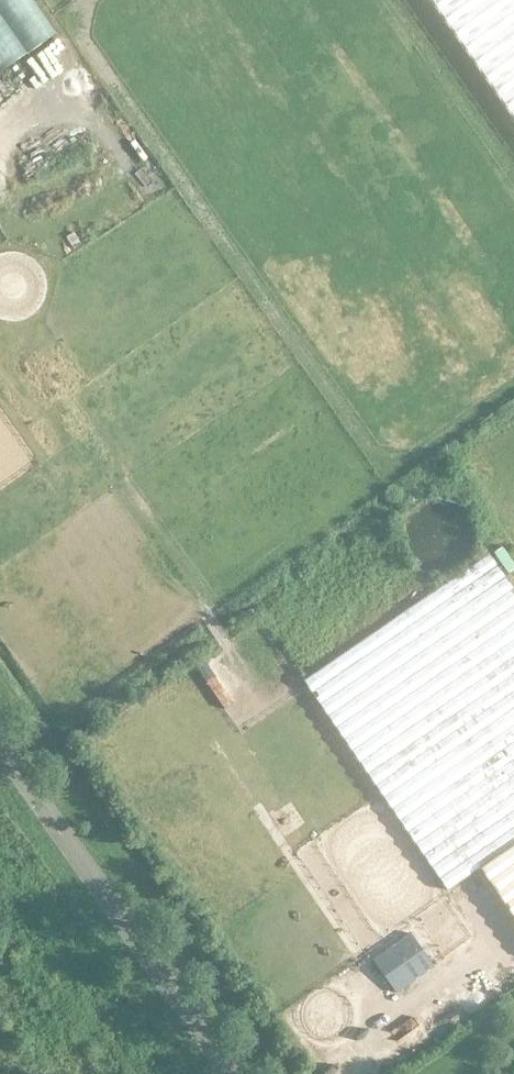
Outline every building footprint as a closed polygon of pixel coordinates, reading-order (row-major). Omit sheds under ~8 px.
[(56,32),(34,0),(0,0),(0,72),(56,32)] [(513,117),(513,0),(432,0),(513,117)] [(488,554),(305,680),(449,890),(481,868),(513,916),(513,592),(488,554)]
